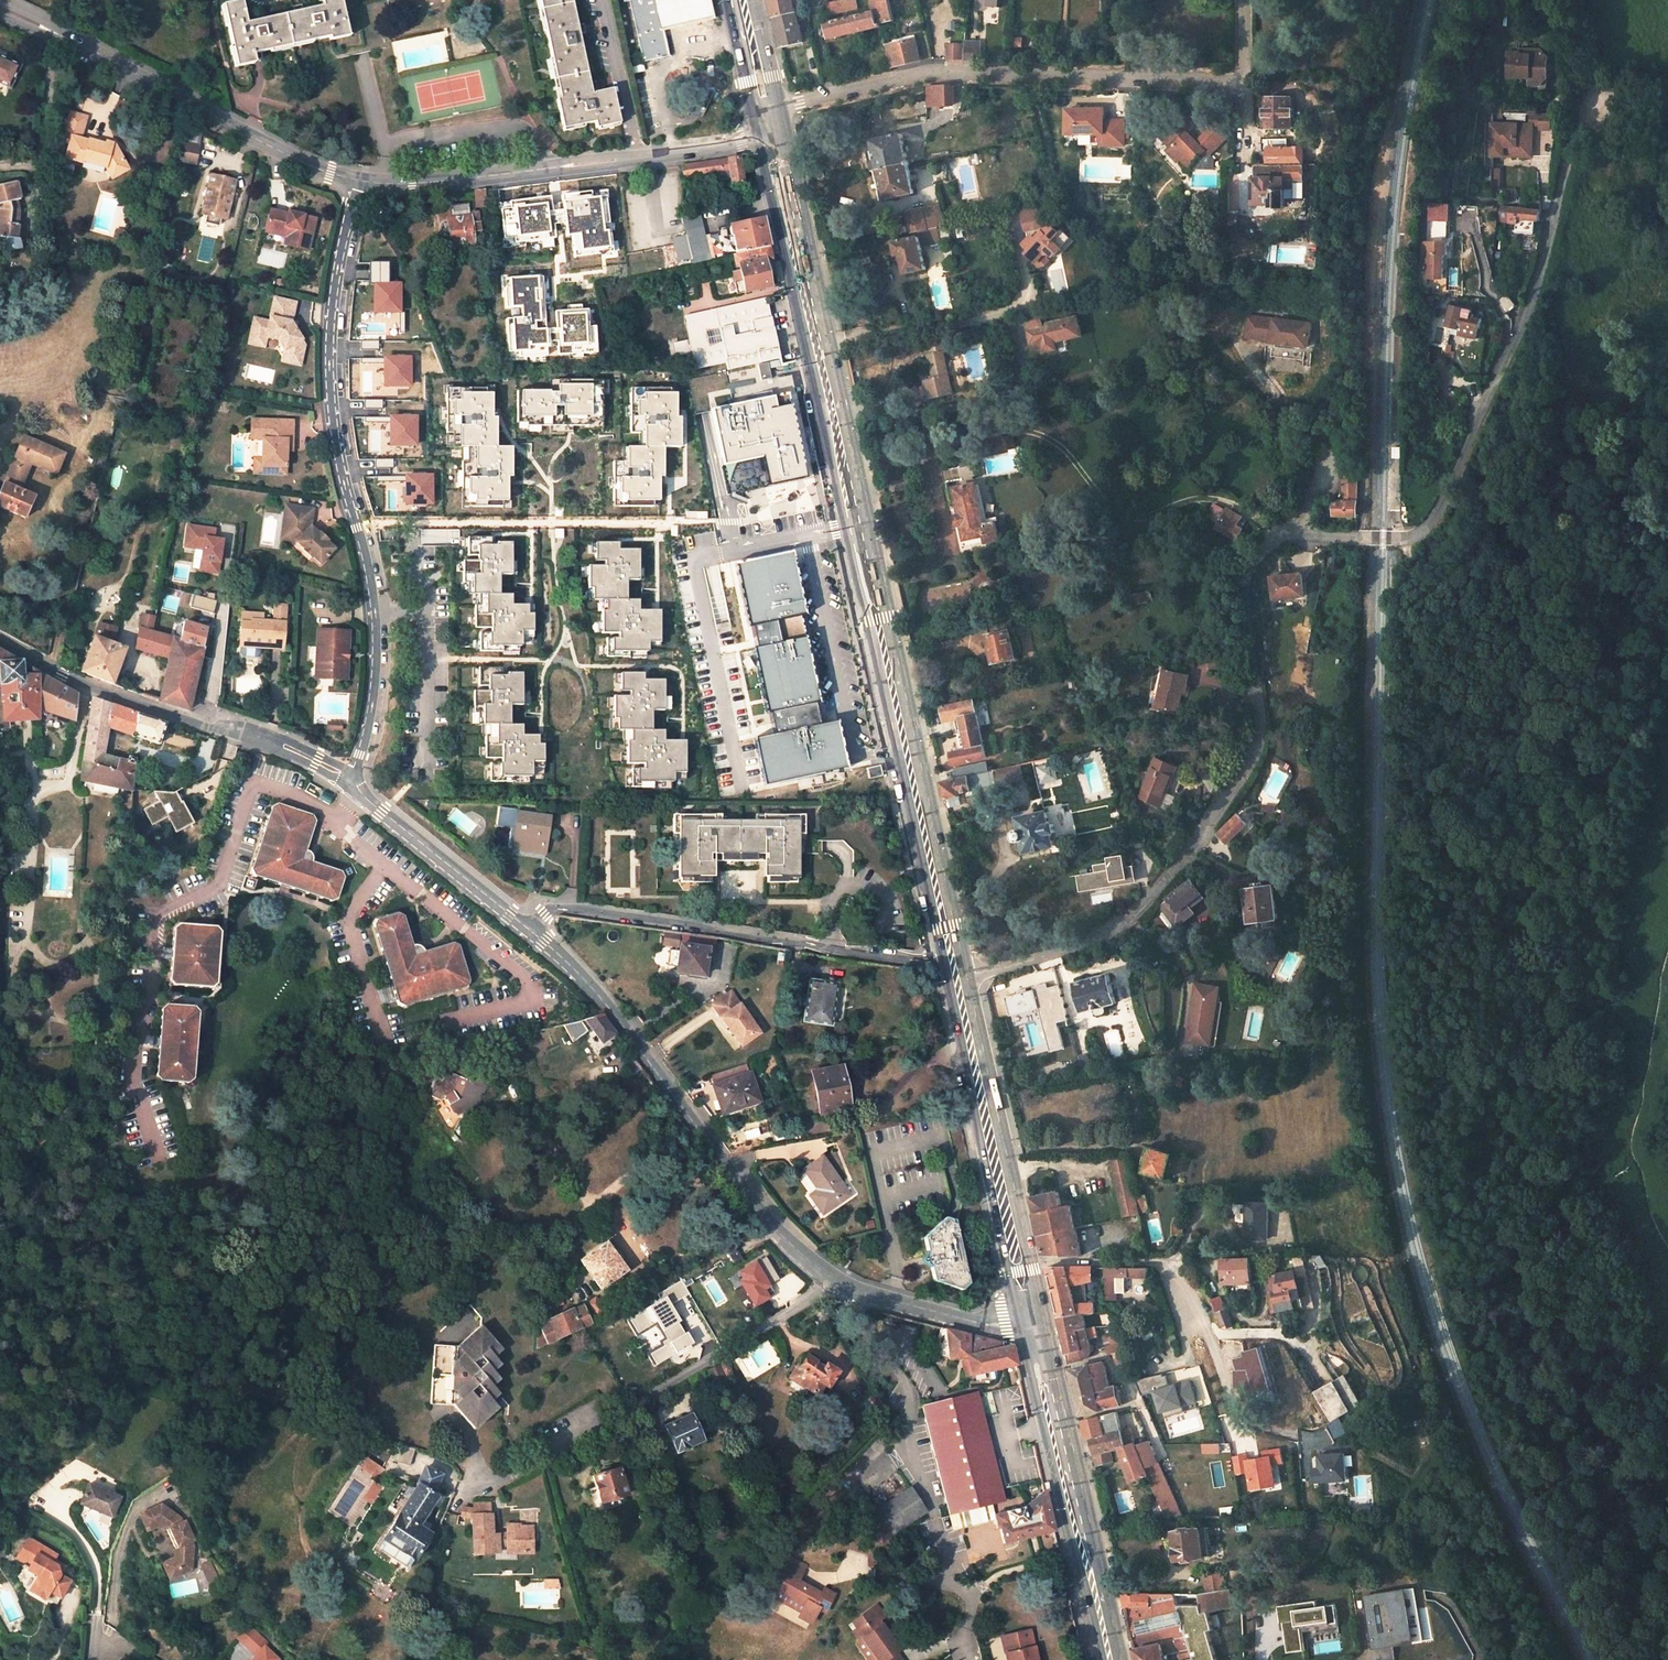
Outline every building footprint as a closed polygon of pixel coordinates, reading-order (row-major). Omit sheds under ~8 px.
[(321,1),(323,8),(246,24),(242,2),(230,4),(232,14),(226,16),(234,56),(241,55),(243,65),(255,62),(253,54),(284,47),(282,41),(292,39),(301,37),(303,43),(330,37),(331,40),(333,39),(341,38),(339,28),(346,26),(340,0),(324,0),(321,1)] [(378,15),(444,0),(340,0),(346,26),(348,36),(341,38),(333,39),(337,57),(385,47),(378,15)] [(570,0),(539,0),(554,70),(561,68),(563,78),(564,87),(557,88),(560,98),(556,99),(561,120),(571,118),(573,125),(595,120),(596,126),(608,123),(607,116),(617,114),(611,90),(591,94),(570,0)] [(624,4),(630,3),(643,64),(668,58),(662,30),(655,0),(623,0),(624,4)] [(711,0),(655,0),(662,30),(688,24),(715,18),(711,0)] [(776,18),(798,13),(796,6),(804,4),(804,0),(772,0),(776,18)] [(825,24),(828,37),(881,24),(894,21),(889,0),(872,0),(875,12),(825,24)] [(859,12),(858,0),(844,0),(827,2),(828,16),(859,12)] [(224,6),(226,16),(232,14),(230,4),(224,6)] [(798,13),(776,18),(779,29),(800,24),(798,13)] [(783,48),(805,43),(800,24),(779,29),(783,48)] [(346,26),(339,28),(341,38),(348,36),(346,26)] [(979,59),(981,33),(966,32),(965,59),(979,59)] [(293,45),(303,43),(301,37),(292,39),(293,45)] [(284,47),(293,45),(292,39),(282,41),(284,47)] [(919,60),(914,40),(914,39),(894,44),(886,46),(891,67),(899,65),(919,60)] [(963,45),(949,44),(948,58),(963,58),(963,45)] [(1527,56),(1519,55),(1520,52),(1506,52),(1506,76),(1530,77),(1530,94),(1547,95),(1548,57),(1542,50),(1527,50),(1527,56)] [(241,55),(234,56),(237,66),(243,65),(241,55)] [(20,66),(0,56),(0,82),(10,87),(20,66)] [(561,68),(554,70),(556,79),(563,78),(561,68)] [(556,79),(557,88),(564,87),(563,78),(556,79)] [(954,104),(953,86),(934,85),(929,86),(930,106),(954,104)] [(1266,129),(1294,129),(1293,98),(1266,98),(1266,109),(1264,109),(1264,118),(1266,118),(1266,129)] [(1103,108),(1066,109),(1066,134),(1100,133),(1100,145),(1124,145),(1124,119),(1104,120),(1103,108)] [(89,161),(112,166),(117,176),(134,168),(125,150),(117,148),(119,142),(112,140),(111,143),(107,142),(95,139),(94,141),(83,138),(84,135),(86,135),(90,117),(73,113),(68,131),(70,132),(67,141),(74,143),(70,158),(88,162),(89,161)] [(607,116),(608,123),(618,121),(617,114),(607,116)] [(1529,114),(1529,124),(1531,124),(1531,129),(1539,129),(1539,115),(1529,114)] [(1539,115),(1539,129),(1551,129),(1552,116),(1539,115)] [(1177,158),(1184,166),(1194,157),(1203,149),(1207,154),(1218,144),(1214,140),(1207,132),(1196,141),(1188,132),(1194,126),(1185,116),(1173,126),(1171,123),(1159,133),(1170,145),(1166,149),(1175,160),(1177,158)] [(563,127),(573,125),(571,118),(561,120),(563,127)] [(1215,119),(1204,128),(1207,132),(1214,140),(1225,130),(1215,119)] [(1490,123),(1489,155),(1502,155),(1502,150),(1510,150),(1511,145),(1530,146),(1531,129),(1531,124),(1529,124),(1490,123)] [(1229,134),(1225,130),(1214,140),(1218,144),(1229,134)] [(901,134),(866,142),(872,171),(908,164),(901,134)] [(1268,164),(1304,165),(1304,149),(1287,149),(1287,139),(1268,140),(1268,149),(1268,164)] [(180,159),(193,162),(201,164),(204,146),(197,145),(184,142),(180,159)] [(1203,149),(1194,157),(1199,163),(1213,163),(1213,160),(1207,154),(1203,149)] [(723,184),(744,181),(740,157),(683,165),(684,176),(721,170),(723,184)] [(879,201),(914,193),(908,164),(872,171),(879,201)] [(1256,164),(1256,179),(1253,179),(1253,203),(1272,204),(1272,206),(1284,206),(1284,200),(1293,200),(1294,181),(1304,181),(1303,165),(1256,164)] [(217,218),(222,219),(233,181),(209,174),(197,213),(203,214),(217,218)] [(12,200),(19,198),(22,198),(17,184),(2,188),(1,185),(0,186),(0,236),(7,236),(7,239),(4,239),(6,251),(22,249),(21,238),(18,237),(19,224),(12,223),(12,200)] [(476,190),(477,206),(487,206),(486,189),(476,190)] [(552,197),(511,202),(512,209),(502,210),(506,244),(557,238),(555,225),(560,224),(566,224),(568,237),(573,236),(576,257),(614,252),(611,231),(604,232),(603,224),(610,224),(607,197),(593,199),(592,192),(563,196),(564,210),(559,211),(553,212),(552,197)] [(21,209),(19,198),(12,200),(12,223),(19,224),(21,209)] [(451,245),(481,241),(477,212),(470,213),(469,204),(448,206),(450,218),(448,218),(449,227),(443,228),(444,236),(450,236),(451,245)] [(938,227),(933,206),(901,213),(906,235),(919,232),(938,227)] [(1510,207),(1508,222),(1515,223),(1515,232),(1533,234),(1534,220),(1538,220),(1538,219),(1539,210),(1533,209),(1510,207)] [(1038,210),(1021,214),(1025,230),(1026,230),(1028,239),(1023,244),(1029,250),(1026,253),(1035,262),(1042,254),(1051,254),(1053,256),(1061,248),(1070,237),(1061,229),(1059,232),(1050,223),(1044,229),(1041,227),(1038,210)] [(300,215),(300,218),(271,211),(267,229),(291,235),(290,239),(288,247),(308,252),(316,219),(300,215)] [(701,222),(699,211),(683,215),(685,227),(687,236),(692,256),(694,263),(710,260),(701,222)] [(201,221),(215,225),(217,218),(203,214),(201,221)] [(763,218),(730,226),(731,235),(733,234),(737,254),(769,247),(763,218)] [(906,273),(927,269),(922,247),(942,242),(939,227),(938,227),(919,232),(920,237),(895,243),(898,255),(902,254),(906,273)] [(291,235),(267,229),(266,233),(290,239),(291,235)] [(687,236),(674,239),(678,259),(692,256),(687,236)] [(1431,278),(1443,278),(1444,255),(1447,255),(1447,243),(1430,242),(1430,253),(1427,253),(1427,265),(1431,265),(1431,278)] [(510,275),(552,272),(551,247),(508,249),(510,275)] [(741,266),(772,260),(769,247),(737,254),(734,255),(736,267),(741,266)] [(1042,254),(1035,262),(1042,269),(1049,260),(1042,254)] [(746,291),(771,286),(769,277),(776,276),(772,260),(741,266),(744,280),(737,282),(739,293),(746,291)] [(397,312),(397,285),(386,285),(386,263),(367,263),(367,284),(372,284),(372,312),(397,312)] [(543,277),(511,278),(511,287),(506,287),(507,308),(522,307),(523,318),(508,319),(510,352),(520,351),(521,357),(548,355),(547,342),(558,341),(559,355),(571,354),(570,349),(583,348),(584,353),(598,353),(597,326),(590,327),(589,310),(557,312),(558,329),(547,330),(543,277)] [(1502,297),(1498,301),(1508,314),(1516,306),(1509,297),(1502,297)] [(779,359),(766,298),(736,305),(706,311),(692,315),(685,317),(688,333),(695,366),(696,368),(696,370),(717,365),(718,365),(726,363),(727,365),(728,371),(762,363),(779,359)] [(296,304),(275,299),(270,322),(261,320),(258,335),(267,338),(278,340),(286,350),(287,349),(289,352),(287,362),(301,365),(306,344),(296,330),(290,329),(292,323),(296,304)] [(1459,326),(1478,330),(1481,319),(1470,316),(1471,311),(1450,306),(1445,325),(1458,328),(1459,326)] [(1025,313),(1029,330),(1043,327),(1042,324),(1039,310),(1025,313)] [(1308,321),(1245,314),(1243,336),(1269,338),(1269,341),(1275,341),(1299,344),(1306,344),(1308,321)] [(1052,336),(1070,332),(1071,338),(1080,336),(1076,316),(1042,324),(1043,327),(1029,330),(1026,331),(1028,345),(1035,343),(1040,346),(1041,353),(1055,350),(1052,336)] [(261,320),(255,319),(249,344),(255,345),(265,347),(267,338),(258,335),(261,320)] [(376,350),(377,341),(358,341),(358,350),(376,350)] [(929,398),(953,393),(944,352),(951,350),(949,342),(925,348),(927,355),(929,355),(934,379),(925,381),(929,398)] [(407,386),(407,359),(382,358),(382,386),(407,386)] [(779,359),(769,362),(771,368),(781,366),(779,359)] [(600,420),(600,380),(556,380),(556,392),(515,393),(515,422),(525,422),(525,425),(569,425),(587,425),(587,420),(600,420)] [(490,412),(490,393),(485,393),(485,388),(450,388),(450,393),(445,393),(444,432),(458,432),(458,447),(473,447),(473,461),(460,461),(460,500),(465,500),(465,506),(500,506),(500,500),(505,500),(505,482),(505,476),(510,476),(510,447),(494,447),(494,417),(490,417),(490,412)] [(642,433),(642,447),(661,447),(678,447),(678,418),(674,418),(674,412),(674,393),(669,393),(669,388),(634,388),(634,393),(628,393),(628,433),(642,433)] [(1049,405),(1059,403),(1056,393),(1047,395),(1049,405)] [(786,394),(711,410),(729,494),(804,478),(786,394)] [(383,400),(364,400),(364,409),(383,409),(383,400)] [(415,445),(416,417),(391,417),(391,423),(391,445),(415,445)] [(294,419),(251,418),(251,438),(263,438),(262,457),(262,466),(274,466),(273,470),(286,471),(287,450),(288,438),(293,439),(294,419)] [(1014,446),(1012,434),(998,437),(1000,449),(1014,446)] [(65,454),(24,436),(6,482),(5,481),(0,493),(0,506),(25,517),(34,497),(20,490),(31,463),(56,474),(65,454)] [(642,447),(625,447),(625,461),(611,461),(611,501),(617,501),(617,506),(651,506),(651,501),(657,501),(657,481),(657,477),(661,477),(661,447),(642,447)] [(262,466),(262,457),(254,457),(254,473),(286,474),(286,471),(273,470),(274,466),(262,466)] [(392,458),(374,458),(374,468),(392,468),(392,458)] [(1343,501),(1357,502),(1357,475),(1344,474),(1343,501)] [(430,504),(430,476),(405,476),(405,482),(405,503),(430,504)] [(987,542),(1000,539),(996,520),(983,523),(975,485),(955,489),(966,539),(985,535),(987,542)] [(1357,502),(1343,501),(1334,501),(1334,515),(1356,516),(1357,502)] [(314,508),(286,503),(282,526),(295,529),(299,534),(294,541),(303,549),(302,550),(311,558),(312,556),(321,564),(335,549),(327,541),(328,540),(320,532),(319,534),(311,526),(314,508)] [(1217,529),(1237,540),(1242,531),(1236,528),(1241,518),(1227,510),(1217,529)] [(215,529),(188,525),(184,546),(194,547),(203,549),(200,570),(217,572),(222,540),(213,538),(215,529)] [(295,529),(282,526),(280,538),(294,541),(299,534),(295,529)] [(491,537),(468,537),(468,538),(468,548),(468,556),(479,556),(479,561),(463,561),(463,562),(463,572),(463,583),(467,583),(467,594),(475,594),(479,594),(479,605),(475,605),(475,617),(475,626),(475,628),(491,628),(491,633),(480,633),(480,640),(480,650),(480,651),(502,651),(502,646),(520,646),(521,646),(521,641),(521,637),(533,637),(533,605),(529,605),(512,605),(511,594),(499,595),(499,575),(512,575),(512,561),(511,542),(497,543),(497,545),(494,545),(491,545),(491,537)] [(618,543),(595,543),(595,544),(595,553),(595,561),(604,561),(604,566),(588,566),(588,567),(588,577),(588,588),(592,588),(592,600),(601,600),(606,600),(606,611),(601,611),(602,622),(602,632),(602,633),(618,633),(618,638),(606,638),(606,646),(606,656),(606,657),(629,657),(629,652),(647,652),(648,652),(648,647),(648,642),(660,642),(660,610),(657,610),(638,610),(638,600),(626,600),(626,580),(638,580),(638,567),(638,550),(620,550),(618,550),(618,543)] [(191,569),(200,570),(203,549),(194,547),(191,569)] [(763,783),(842,766),(833,722),(820,725),(815,703),(818,703),(805,638),(802,638),(797,617),(800,616),(788,558),(735,569),(747,627),(751,627),(756,648),(752,649),(766,714),(770,713),(774,735),(754,739),(763,783)] [(1302,574),(1271,576),(1272,598),(1303,596),(1302,574)] [(1137,603),(1144,602),(1142,592),(1135,594),(1137,603)] [(217,594),(209,593),(208,598),(196,595),(193,607),(218,614),(219,601),(216,601),(217,594)] [(262,619),(251,618),(251,621),(241,620),(240,644),(241,644),(240,652),(243,654),(257,655),(259,653),(260,646),(283,647),(285,620),(286,606),(276,606),(275,620),(262,619)] [(263,612),(242,610),(241,620),(251,621),(251,618),(262,619),(263,612)] [(143,615),(140,629),(141,628),(152,632),(155,617),(143,615)] [(1017,658),(1012,633),(1015,632),(1013,622),(987,627),(995,662),(1017,658)] [(160,700),(189,710),(194,689),(201,657),(208,629),(184,623),(180,640),(159,634),(152,632),(141,628),(140,629),(136,649),(155,654),(169,658),(160,700)] [(112,644),(116,631),(99,625),(94,637),(112,644)] [(344,650),(347,650),(348,630),(317,628),(315,669),(330,669),(329,677),(346,678),(347,657),(343,657),(344,650)] [(112,684),(125,648),(94,637),(81,672),(112,684)] [(37,718),(37,715),(37,708),(36,700),(57,707),(57,715),(74,721),(78,695),(34,670),(35,677),(21,677),(21,663),(0,651),(0,714),(0,720),(37,718)] [(501,668),(478,668),(478,669),(478,678),(478,686),(490,686),(490,691),(473,691),(473,692),(473,702),(473,707),(473,713),(478,713),(478,725),(481,725),(489,725),(489,736),(485,736),(485,747),(485,757),(485,758),(502,758),(502,763),(490,763),(490,771),(490,780),(490,781),(512,781),(512,777),(529,776),(532,776),(532,775),(532,767),(544,767),(543,735),(541,735),(522,735),(522,725),(510,725),(510,705),(522,705),(522,692),(522,673),(507,673),(507,676),(505,676),(501,676),(501,668)] [(315,669),(314,676),(329,677),(330,669),(315,669)] [(1189,675),(1163,670),(1158,695),(1162,696),(1160,710),(1178,713),(1182,692),(1186,693),(1189,675)] [(643,673),(620,673),(620,674),(620,684),(620,691),(630,691),(630,696),(613,696),(613,698),(613,707),(613,712),(613,719),(617,719),(617,730),(622,730),(631,730),(631,741),(627,741),(627,748),(627,752),(627,762),(627,764),(644,763),(644,768),(632,768),(632,776),(632,786),(632,787),(654,787),(654,782),(671,782),(674,782),(674,780),(674,773),(685,773),(685,741),(682,741),(664,741),(664,730),(651,730),(651,710),(664,710),(664,697),(664,680),(646,680),(643,680),(643,673)] [(253,700),(247,699),(247,698),(242,698),(242,703),(244,703),(244,706),(253,707),(253,700)] [(102,756),(108,727),(159,742),(166,723),(120,708),(92,699),(84,761),(81,780),(130,790),(131,776),(133,757),(129,756),(127,760),(119,757),(118,760),(102,756)] [(37,708),(57,715),(57,707),(36,700),(37,708)] [(954,765),(986,758),(974,700),(943,707),(945,718),(954,716),(961,751),(952,753),(954,765)] [(470,725),(478,725),(478,713),(473,713),(473,707),(469,707),(470,725)] [(609,730),(617,730),(617,719),(613,719),(613,712),(609,712),(609,730)] [(481,736),(485,736),(489,736),(489,725),(481,725),(481,736)] [(627,748),(627,741),(631,741),(631,730),(622,730),(623,748),(627,748)] [(242,764),(245,754),(237,751),(234,761),(242,764)] [(1167,792),(1177,796),(1188,771),(1178,767),(1178,766),(1158,757),(1141,796),(1162,805),(1167,792)] [(982,773),(980,763),(966,766),(969,776),(982,773)] [(1021,764),(994,770),(997,785),(1024,779),(1021,764)] [(880,765),(867,768),(869,779),(883,776),(880,765)] [(960,794),(997,785),(994,770),(982,773),(969,776),(942,782),(946,799),(961,796),(960,794)] [(168,816),(176,833),(195,822),(176,791),(153,790),(160,801),(144,809),(152,824),(168,816)] [(307,855),(304,848),(312,818),(310,813),(277,802),(269,806),(249,868),(254,876),(290,888),(328,901),(335,897),(341,877),(337,870),(310,861),(307,855)] [(548,837),(551,816),(520,812),(520,810),(500,807),(497,825),(517,828),(514,848),(545,852),(547,837),(548,837)] [(1028,852),(1055,845),(1053,834),(1057,833),(1055,824),(1050,825),(1048,813),(1021,818),(1023,830),(1018,831),(1017,833),(1018,840),(1021,841),(1025,840),(1028,852)] [(798,876),(798,815),(755,815),(755,821),(721,820),(721,815),(678,815),(678,876),(680,876),(710,876),(714,876),(714,860),(710,860),(710,853),(721,853),(756,853),(767,853),(767,860),(763,860),(763,876),(767,876),(796,876),(798,876)] [(1247,825),(1238,815),(1219,834),(1227,843),(1247,825)] [(1126,870),(1125,857),(1108,859),(1109,864),(1095,865),(1096,872),(1077,874),(1079,889),(1128,884),(1126,870)] [(1179,925),(1197,912),(1190,903),(1204,893),(1195,881),(1172,898),(1175,903),(1167,910),(1179,925)] [(1246,890),(1250,922),(1266,920),(1266,926),(1278,925),(1277,919),(1279,918),(1275,886),(1265,887),(1265,883),(1256,884),(1257,888),(1246,890)] [(401,1006),(465,987),(468,980),(457,946),(450,942),(421,951),(416,948),(410,944),(402,915),(396,911),(373,919),(370,926),(380,962),(392,999),(401,1006)] [(217,980),(221,928),(216,922),(181,919),(174,926),(172,951),(170,975),(176,982),(210,986),(217,980)] [(709,935),(687,933),(685,944),(707,947),(709,935)] [(685,944),(680,944),(676,973),(697,975),(698,965),(706,966),(709,967),(710,957),(708,957),(709,948),(707,947),(685,944)] [(697,975),(705,976),(706,966),(698,965),(697,975)] [(1132,998),(1127,969),(1114,971),(1119,1000),(1132,998)] [(1118,1002),(1111,975),(1077,984),(1084,1011),(1118,1002)] [(832,1024),(838,984),(810,980),(804,1020),(832,1024)] [(1221,987),(1193,981),(1185,1042),(1211,1046),(1221,987)] [(1049,987),(1008,1001),(1013,1018),(1039,1011),(1052,1053),(1066,1049),(1059,1024),(1070,1021),(1061,989),(1050,991),(1049,987)] [(759,1032),(731,991),(712,1004),(741,1045),(759,1032)] [(195,1072),(200,1009),(194,1002),(166,1000),(161,1005),(159,1038),(156,1070),(163,1077),(187,1079),(195,1072)] [(593,1029),(603,1042),(617,1033),(603,1015),(603,1014),(598,1016),(580,1020),(588,1032),(593,1029)] [(474,1113),(487,1083),(474,1078),(472,1081),(439,1066),(428,1094),(441,1099),(445,1097),(453,1111),(460,1114),(467,1110),(474,1113)] [(847,1103),(841,1069),(813,1075),(820,1109),(847,1103)] [(750,1073),(714,1085),(723,1113),(740,1108),(739,1104),(758,1097),(750,1073)] [(759,1101),(758,1097),(739,1104),(740,1108),(759,1101)] [(1145,1171),(1166,1178),(1173,1154),(1147,1146),(1145,1153),(1149,1155),(1145,1171)] [(849,1195),(823,1156),(805,1169),(818,1190),(811,1195),(823,1213),(849,1195)] [(1114,1160),(1126,1216),(1140,1213),(1137,1198),(1129,1156),(1114,1160)] [(1063,1208),(1059,1192),(1033,1197),(1042,1235),(1077,1227),(1072,1206),(1063,1208)] [(1150,1211),(1147,1195),(1137,1198),(1140,1213),(1150,1211)] [(1269,1240),(1270,1203),(1249,1202),(1247,1239),(1269,1240)] [(970,1282),(955,1220),(947,1218),(924,1238),(927,1251),(923,1256),(925,1265),(931,1268),(934,1282),(962,1290),(970,1282)] [(1079,1238),(1097,1234),(1095,1224),(1077,1227),(1042,1235),(1047,1255),(1083,1255),(1079,1238)] [(1184,1224),(1174,1224),(1175,1235),(1185,1234),(1184,1224)] [(606,1242),(582,1260),(602,1288),(627,1269),(606,1242)] [(742,1258),(735,1247),(727,1252),(733,1262),(742,1258)] [(765,1255),(735,1273),(741,1284),(754,1305),(768,1296),(767,1295),(772,1291),(768,1284),(769,1284),(779,1278),(765,1255)] [(1287,1256),(1288,1272),(1298,1270),(1305,1306),(1315,1304),(1305,1256),(1287,1256)] [(1253,1282),(1251,1258),(1224,1259),(1225,1283),(1253,1282)] [(1095,1303),(1077,1304),(1072,1285),(1093,1279),(1092,1266),(1049,1267),(1061,1316),(1083,1313),(1096,1313),(1095,1303)] [(1127,1276),(1152,1277),(1152,1266),(1109,1267),(1109,1276),(1109,1292),(1118,1292),(1127,1292),(1127,1276)] [(1274,1312),(1305,1306),(1298,1270),(1288,1272),(1270,1276),(1271,1293),(1274,1312)] [(734,1288),(741,1284),(735,1273),(728,1277),(734,1288)] [(677,1321),(679,1320),(670,1304),(688,1293),(681,1280),(656,1294),(659,1299),(628,1319),(637,1333),(656,1321),(667,1339),(662,1342),(664,1345),(650,1354),(656,1364),(668,1356),(671,1361),(678,1357),(676,1352),(692,1342),(686,1331),(684,1332),(677,1321)] [(1118,1292),(1109,1292),(1109,1301),(1118,1301),(1118,1292)] [(604,1309),(594,1296),(587,1302),(597,1315),(604,1309)] [(1227,1309),(1222,1296),(1214,1299),(1224,1329),(1235,1329),(1228,1309),(1227,1309)] [(549,1320),(539,1326),(541,1331),(546,1343),(592,1323),(592,1322),(583,1305),(574,1309),(573,1308),(549,1319),(549,1320)] [(1087,1328),(1083,1313),(1061,1316),(1064,1333),(1087,1328)] [(502,1349),(481,1326),(456,1347),(454,1405),(467,1421),(481,1423),(498,1407),(492,1400),(488,1395),(495,1389),(492,1386),(500,1378),(493,1371),(501,1364),(494,1356),(502,1349)] [(964,1363),(967,1377),(1016,1365),(1013,1346),(1003,1348),(1002,1342),(942,1327),(939,1342),(937,1353),(949,1357),(950,1359),(964,1358),(966,1362),(964,1363)] [(1089,1337),(1098,1335),(1095,1327),(1087,1328),(1064,1333),(1071,1363),(1083,1360),(1086,1359),(1089,1356),(1090,1355),(1091,1352),(1092,1349),(1089,1337)] [(546,1343),(541,1331),(536,1333),(535,1349),(546,1343)] [(1120,1341),(1107,1347),(1110,1354),(1114,1353),(1122,1370),(1130,1367),(1120,1341)] [(431,1404),(454,1405),(456,1347),(434,1345),(431,1404)] [(1261,1347),(1244,1351),(1245,1355),(1235,1358),(1238,1369),(1235,1370),(1235,1388),(1255,1390),(1256,1395),(1273,1390),(1261,1347)] [(839,1371),(826,1364),(823,1368),(816,1363),(816,1362),(808,1356),(800,1367),(798,1365),(789,1378),(818,1396),(825,1386),(827,1388),(839,1371)] [(1110,1387),(1104,1361),(1073,1369),(1079,1396),(1110,1387)] [(720,1365),(710,1369),(717,1383),(726,1379),(721,1368),(720,1365)] [(729,1365),(721,1368),(726,1379),(733,1376),(729,1365)] [(1164,1374),(1136,1380),(1142,1394),(1156,1390),(1164,1417),(1185,1410),(1184,1406),(1197,1402),(1191,1381),(1171,1387),(1167,1375),(1164,1376),(1164,1374)] [(1345,1375),(1321,1389),(1337,1419),(1362,1405),(1345,1375)] [(1083,1414),(1120,1405),(1115,1386),(1110,1387),(1079,1396),(1083,1414)] [(499,1393),(495,1389),(488,1395),(492,1400),(499,1393)] [(950,1514),(960,1512),(984,1506),(1004,1500),(1001,1488),(977,1391),(924,1405),(950,1514)] [(888,1410),(875,1394),(865,1401),(879,1418),(888,1410)] [(726,1420),(720,1404),(713,1407),(718,1423),(726,1420)] [(1090,1438),(1122,1430),(1117,1411),(1084,1420),(1088,1438),(1090,1438)] [(703,1441),(691,1415),(665,1426),(677,1453),(703,1441)] [(474,1429),(481,1423),(467,1421),(474,1429)] [(1131,1428),(1123,1431),(1125,1439),(1134,1437),(1131,1428)] [(1111,1450),(1120,1448),(1131,1481),(1148,1475),(1136,1445),(1135,1442),(1134,1437),(1125,1439),(1123,1431),(1123,1430),(1122,1430),(1090,1438),(1094,1454),(1093,1455),(1095,1465),(1113,1461),(1111,1450)] [(879,1440),(866,1448),(872,1458),(885,1451),(879,1440)] [(1148,1475),(1165,1516),(1181,1516),(1165,1477),(1164,1477),(1154,1454),(1155,1454),(1150,1440),(1136,1445),(1148,1475)] [(1221,1452),(1221,1443),(1204,1443),(1204,1452),(1221,1452)] [(1247,1454),(1233,1457),(1236,1473),(1249,1471),(1252,1489),(1265,1486),(1264,1481),(1275,1479),(1272,1463),(1283,1461),(1281,1448),(1264,1451),(1265,1457),(1247,1460),(1247,1454)] [(1347,1479),(1345,1453),(1319,1455),(1320,1468),(1314,1468),(1314,1482),(1347,1479)] [(367,1459),(362,1467),(380,1479),(385,1471),(367,1459)] [(408,1569),(431,1533),(419,1525),(437,1496),(433,1493),(441,1474),(425,1467),(418,1483),(376,1548),(408,1569)] [(628,1495),(620,1468),(593,1476),(601,1503),(628,1495)] [(123,1497),(91,1484),(82,1504),(114,1517),(123,1497)] [(865,1516),(880,1541),(927,1512),(912,1486),(865,1516)] [(1020,1509),(994,1515),(997,1528),(1000,1527),(1004,1543),(1053,1530),(1044,1490),(1020,1509)] [(181,1517),(161,1504),(139,1514),(147,1530),(159,1525),(167,1527),(178,1549),(175,1557),(163,1563),(171,1579),(193,1568),(194,1544),(192,1540),(194,1539),(185,1520),(183,1521),(181,1517)] [(473,1538),(473,1556),(499,1554),(498,1546),(509,1545),(515,1545),(515,1553),(533,1552),(533,1526),(520,1527),(520,1524),(507,1525),(508,1535),(492,1536),(492,1515),(490,1515),(489,1505),(472,1506),(472,1509),(463,1507),(461,1515),(472,1517),(473,1538)] [(960,1512),(964,1526),(987,1520),(984,1506),(960,1512)] [(1214,1555),(1211,1527),(1175,1530),(1179,1558),(1214,1555)] [(58,1556),(30,1538),(17,1558),(23,1562),(28,1561),(32,1564),(30,1566),(37,1571),(35,1575),(39,1577),(37,1581),(38,1586),(34,1593),(46,1601),(51,1593),(61,1599),(71,1582),(61,1576),(59,1567),(53,1564),(58,1556)] [(821,1593),(820,1595),(813,1591),(814,1589),(798,1579),(807,1565),(792,1556),(787,1565),(779,1560),(764,1586),(776,1592),(774,1595),(801,1610),(799,1612),(811,1619),(818,1608),(824,1611),(834,1594),(824,1588),(821,1593)] [(220,1579),(212,1564),(203,1569),(210,1583),(220,1579)] [(1223,1572),(1205,1575),(1208,1592),(1226,1589),(1223,1572)] [(555,1588),(552,1580),(543,1580),(543,1589),(555,1588)] [(37,1581),(30,1583),(26,1590),(34,1593),(38,1586),(37,1581)] [(1414,1588),(1363,1595),(1372,1650),(1434,1641),(1428,1607),(1417,1609),(1414,1588)] [(1175,1593),(1176,1597),(1187,1635),(1160,1641),(1137,1645),(1140,1659),(1218,1659),(1210,1632),(1216,1629),(1207,1610),(1233,1604),(1231,1589),(1226,1589),(1208,1592),(1201,1593),(1175,1593)] [(57,1607),(61,1599),(51,1593),(46,1601),(57,1607)] [(1128,1607),(1150,1606),(1150,1603),(1150,1593),(1125,1594),(1128,1607)] [(1175,1593),(1150,1593),(1150,1603),(1176,1597),(1175,1593)] [(1150,1606),(1128,1607),(1137,1645),(1160,1641),(1187,1635),(1176,1597),(1150,1603),(1150,1606)] [(1319,1599),(1280,1604),(1283,1621),(1286,1621),(1289,1651),(1305,1649),(1303,1626),(1340,1622),(1338,1603),(1319,1606),(1319,1599)] [(876,1604),(860,1615),(865,1621),(856,1627),(852,1630),(859,1640),(862,1638),(873,1653),(870,1655),(873,1659),(901,1659),(895,1651),(899,1649),(878,1620),(884,1615),(876,1604)] [(811,1619),(799,1612),(798,1615),(810,1622),(811,1619)] [(860,1615),(851,1621),(856,1627),(865,1621),(860,1615)] [(1303,1626),(1305,1649),(1308,1648),(1306,1630),(1341,1626),(1340,1622),(1303,1626)] [(245,1643),(257,1631),(249,1624),(238,1637),(245,1643)] [(1032,1637),(1030,1629),(1019,1632),(1021,1640),(1032,1637)] [(245,1643),(257,1654),(265,1645),(268,1642),(257,1631),(245,1643)] [(1032,1637),(1021,1640),(1019,1632),(1001,1636),(1007,1659),(1038,1659),(1032,1637)] [(862,1638),(855,1643),(867,1659),(873,1659),(870,1655),(873,1653),(862,1638)] [(595,1653),(597,1646),(572,1639),(571,1647),(595,1653)] [(251,1659),(278,1659),(279,1659),(265,1645),(257,1654),(251,1659)]
